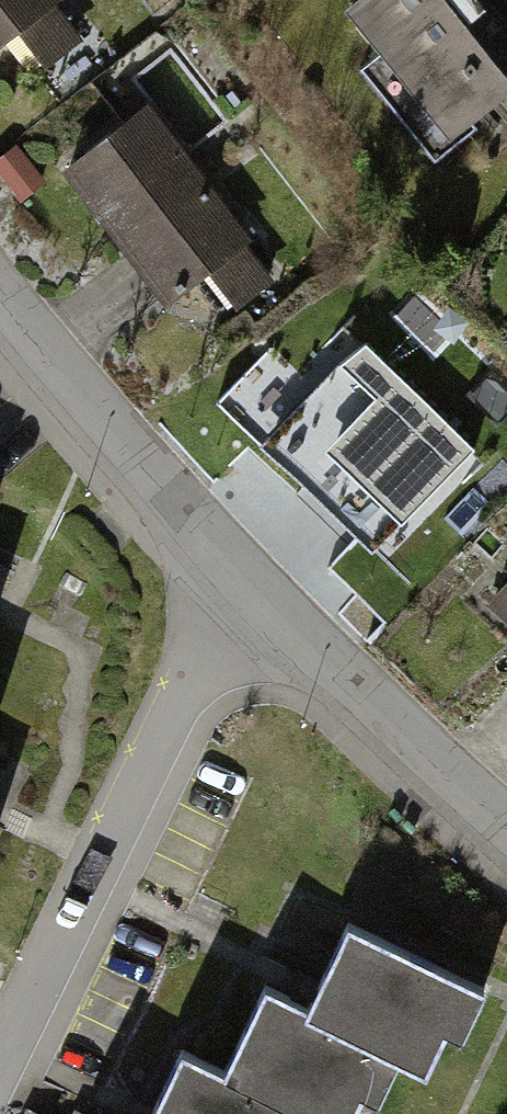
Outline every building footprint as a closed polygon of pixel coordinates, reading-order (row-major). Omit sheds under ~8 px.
[(48,0),(0,0),(0,47),(11,39),(33,68),(76,37),(48,0)] [(481,0),(350,0),(443,131),(506,86),(506,36),(481,0)] [(272,284),(142,100),(54,161),(156,306),(188,283),(217,323),(272,284)] [(469,444),(368,325),(274,404),(376,523),(469,444)] [(473,611),(506,643),(506,576),(473,611)] [(280,1112),(283,1113),(340,1113),(370,1052),(403,1069),(422,1029),(441,1038),(465,989),(331,925),(291,1007),(243,984),(200,1074),(280,1112)] [(280,1112),(200,1074),(158,1054),(129,1113),(279,1113),(280,1112)]
